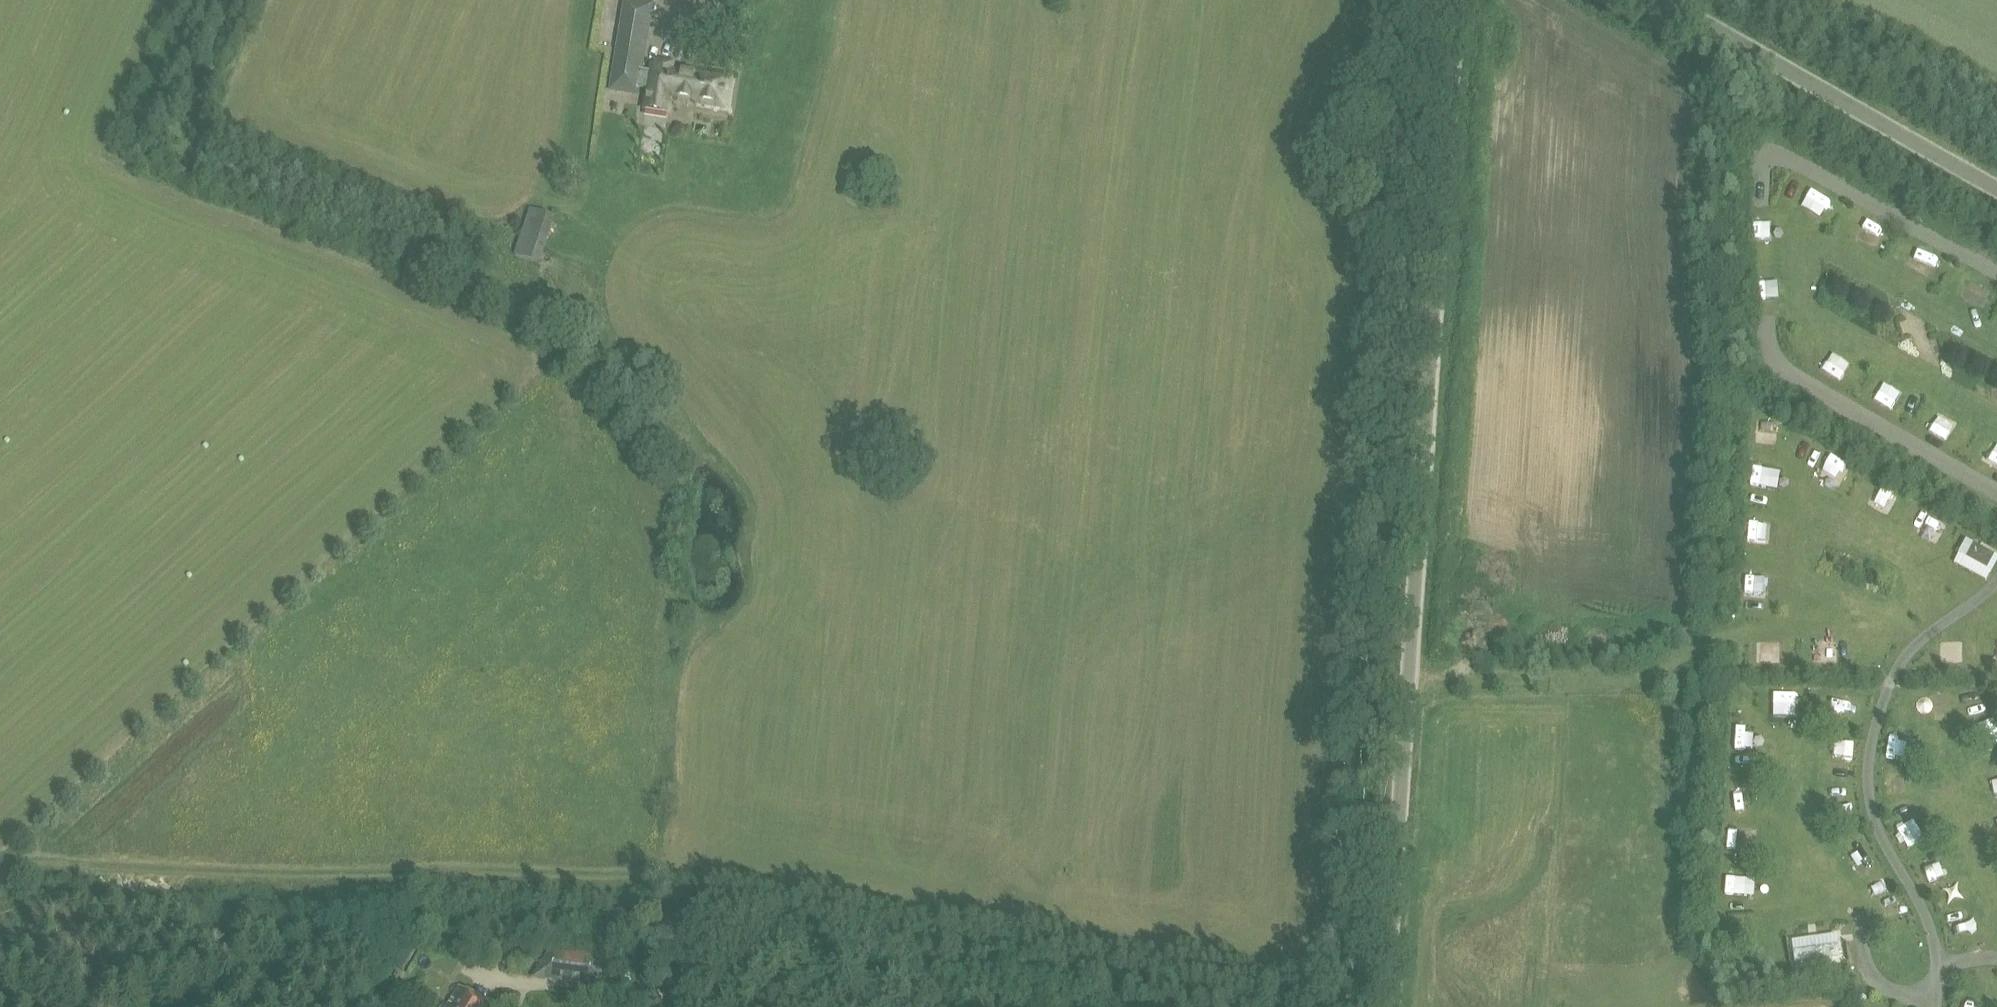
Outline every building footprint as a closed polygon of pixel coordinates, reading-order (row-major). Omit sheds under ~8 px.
[(646,110),(668,114),(671,98),(676,99),(678,102),(692,104),(694,102),(727,107),(731,80),(653,67),(652,72),(641,70),(650,13),(626,9),(613,89),(614,90),(616,78),(637,81),(636,89),(649,91),(646,110)] [(515,255),(542,265),(558,218),(531,208),(515,255)] [(1776,246),(1773,223),(1754,225),(1757,249),(1776,246)] [(1828,355),(1820,368),(1839,379),(1846,367),(1828,355)] [(1763,428),(1776,436),(1784,424),(1770,416),(1763,428)] [(1757,455),(1753,478),(1766,480),(1770,456),(1757,455)] [(1895,518),(1908,505),(1893,491),(1880,504),(1895,518)] [(1921,520),(1937,535),(1951,520),(1934,505),(1921,520)] [(1751,520),(1750,539),(1779,539),(1779,521),(1751,520)] [(1966,558),(1988,569),(1996,555),(1974,544),(1966,558)] [(1776,591),(1777,571),(1747,570),(1746,590),(1776,591)] [(1820,661),(1839,659),(1837,635),(1818,637),(1820,661)] [(1791,658),(1792,638),(1773,638),(1773,657),(1791,658)] [(1787,686),(1788,705),(1806,704),(1805,685),(1787,686)] [(1917,709),(1936,707),(1934,688),(1915,690),(1917,709)] [(1741,711),(1742,724),(1759,722),(1758,710),(1741,711)] [(1896,734),(1886,747),(1901,758),(1911,745),(1896,734)] [(1843,765),(1856,766),(1857,740),(1844,740),(1843,765)] [(1735,749),(1736,766),(1754,765),(1753,748),(1735,749)] [(1859,792),(1829,794),(1830,810),(1849,809),(1850,819),(1860,818),(1859,792)] [(1753,794),(1732,795),(1733,816),(1754,815),(1753,794)] [(1748,891),(1730,890),(1730,911),(1748,911),(1748,891)] [(1794,951),(1796,964),(1840,958),(1838,945),(1794,951)] [(553,947),(552,948),(535,973),(535,979),(603,987),(606,954),(553,947)] [(1897,972),(1915,979),(1922,962),(1904,955),(1897,972)] [(460,987),(448,1006),(494,1006),(460,987)]
